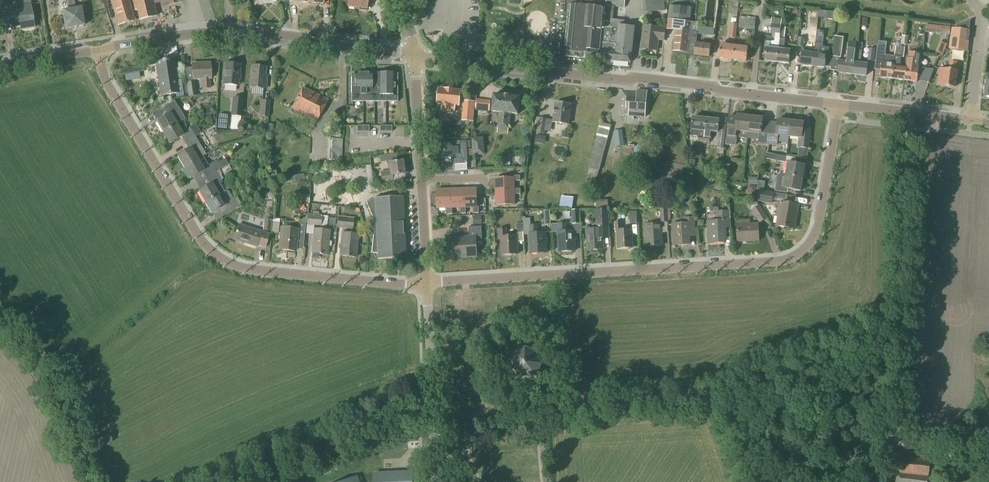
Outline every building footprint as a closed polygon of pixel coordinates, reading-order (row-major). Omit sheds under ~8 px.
[(0,8),(3,29),(33,24),(29,0),(0,0),(0,8)] [(74,0),(67,0),(69,10),(62,11),(65,29),(73,28),(77,28),(77,27),(84,26),(81,8),(75,9),(74,0)] [(134,21),(128,1),(128,0),(114,0),(111,1),(118,25),(134,21)] [(156,0),(157,0),(132,0),(135,11),(137,12),(139,20),(157,16),(153,1),(156,0)] [(347,7),(359,9),(359,10),(366,11),(368,0),(348,0),(347,7)] [(499,11),(500,0),(487,0),(486,10),(499,11)] [(499,11),(512,12),(513,0),(500,0),(499,11)] [(604,0),(566,0),(564,18),(565,18),(565,13),(571,14),(567,48),(566,57),(630,63),(631,61),(632,61),(633,61),(634,56),(633,55),(632,55),(634,28),(624,27),(624,21),(602,20),(604,0)] [(668,0),(648,0),(649,13),(669,12),(668,0)] [(681,25),(689,26),(691,8),(670,6),(667,30),(676,31),(676,30),(681,31),(681,25)] [(836,13),(827,11),(826,19),(835,20),(836,13)] [(755,30),(756,18),(739,17),(739,29),(755,30)] [(777,62),(781,26),(781,20),(772,19),(770,34),(775,34),(774,42),(771,42),(770,48),(766,48),(765,61),(777,62)] [(952,28),(949,50),(968,52),(970,31),(970,30),(971,20),(954,28),(952,28)] [(735,39),(737,24),(731,24),(729,38),(735,39)] [(676,31),(673,51),(688,53),(688,52),(691,52),(694,32),(690,32),(688,32),(689,26),(681,25),(681,31),(676,30),(676,31)] [(664,41),(665,29),(659,28),(644,26),(641,49),(657,51),(658,40),(664,41)] [(705,35),(706,27),(698,26),(697,33),(697,34),(705,35)] [(784,50),(785,39),(784,39),(786,27),(781,26),(777,62),(789,64),(790,51),(784,50)] [(815,49),(817,31),(817,28),(811,27),(811,30),(809,30),(807,42),(810,42),(810,48),(815,49)] [(949,35),(950,28),(940,27),(940,34),(949,35)] [(824,32),(817,31),(815,49),(814,51),(812,67),(824,68),(826,55),(821,55),(824,32)] [(694,32),(691,52),(694,53),(694,55),(709,57),(711,46),(696,44),(697,34),(697,33),(694,32)] [(495,47),(496,37),(488,36),(487,46),(495,47)] [(844,46),(845,39),(836,37),(834,57),(840,58),(842,46),(844,46)] [(942,55),(947,45),(940,42),(935,53),(942,55)] [(861,64),(863,44),(857,43),(856,50),(855,50),(852,75),(866,76),(867,65),(861,64)] [(732,60),(734,47),(720,45),(719,58),(732,60)] [(839,61),(838,73),(852,75),(855,50),(855,47),(848,46),(846,62),(839,61)] [(877,46),(874,70),(881,70),(880,78),(892,79),(894,65),(895,57),(885,56),(886,47),(877,46)] [(746,62),(748,48),(734,47),(732,60),(746,62)] [(894,65),(892,79),(905,81),(906,69),(900,68),(901,57),(903,58),(904,52),(905,48),(896,47),(895,57),(894,65)] [(814,51),(802,49),(800,65),(812,67),(814,51)] [(874,62),(876,50),(869,49),(867,61),(874,62)] [(906,69),(905,81),(917,82),(919,68),(922,59),(922,54),(908,52),(906,66),(906,69)] [(176,81),(173,60),(174,60),(167,61),(167,60),(162,61),(155,63),(156,63),(160,96),(159,96),(159,97),(175,94),(176,97),(183,96),(180,81),(176,81)] [(955,70),(956,62),(950,61),(949,69),(944,69),(940,69),(938,85),(942,85),(942,86),(955,87),(957,70),(955,70)] [(210,89),(209,79),(211,79),(210,63),(201,63),(201,65),(192,66),(192,80),(202,79),(203,89),(210,89)] [(238,87),(240,65),(226,64),(223,85),(238,87)] [(265,89),(266,80),(264,79),(265,68),(252,66),(250,88),(265,89)] [(363,102),(363,72),(357,72),(357,73),(354,73),(354,74),(351,74),(351,77),(351,102),(363,102)] [(374,102),(374,74),(371,74),(371,73),(369,73),(369,72),(363,72),(363,102),(374,102)] [(374,74),(374,102),(385,102),(385,72),(380,72),(380,73),(377,73),(377,74),(374,74)] [(385,72),(385,102),(397,102),(397,77),(397,74),(394,74),(394,73),(391,73),(391,72),(385,72)] [(195,82),(186,83),(189,97),(196,96),(196,91),(195,82)] [(317,122),(328,101),(302,88),(292,109),(317,122)] [(459,106),(461,91),(439,89),(437,104),(442,105),(442,112),(455,113),(456,106),(459,106)] [(646,100),(647,91),(637,91),(637,94),(623,93),(623,100),(627,101),(627,106),(622,107),(622,114),(628,115),(628,116),(645,118),(645,108),(648,108),(649,101),(646,100)] [(518,115),(520,98),(494,95),(492,112),(500,113),(498,133),(508,134),(508,129),(510,114),(518,115)] [(239,132),(241,117),(243,99),(233,98),(231,116),(230,131),(239,132)] [(476,99),(475,110),(489,112),(490,101),(476,99)] [(268,118),(269,102),(261,101),(260,117),(268,118)] [(474,122),(475,102),(463,101),(461,121),(474,122)] [(176,124),(171,115),(179,110),(174,102),(163,108),(167,115),(156,122),(163,133),(176,124)] [(569,125),(571,105),(556,103),(553,123),(569,125)] [(747,139),(750,117),(737,115),(737,117),(729,116),(725,145),(736,146),(737,138),(747,139)] [(226,129),(227,116),(218,116),(217,128),(226,129)] [(703,142),(706,119),(693,117),(691,130),(692,130),(691,136),(698,137),(698,142),(703,142)] [(768,144),(769,133),(761,132),(763,118),(750,117),(747,139),(759,140),(758,143),(768,144)] [(545,136),(548,119),(539,118),(536,134),(545,136)] [(791,121),(789,137),(800,138),(799,148),(798,158),(807,159),(810,137),(802,136),(803,123),(802,122),(801,119),(793,118),(791,121)] [(718,133),(719,120),(706,119),(703,142),(709,143),(710,138),(711,132),(718,133)] [(789,137),(791,121),(778,120),(776,133),(769,133),(768,144),(777,145),(777,141),(788,142),(789,137)] [(176,124),(163,133),(169,144),(181,137),(184,143),(195,136),(195,137),(201,133),(195,123),(189,127),(190,129),(182,134),(176,124)] [(724,150),(726,126),(720,125),(717,149),(724,150)] [(408,138),(408,127),(396,127),(396,139),(408,138)] [(537,135),(535,143),(545,144),(546,137),(537,135)] [(188,150),(177,157),(184,168),(203,156),(206,155),(200,145),(195,137),(195,136),(184,143),(188,150)] [(342,162),(342,139),(327,139),(326,162),(342,162)] [(489,139),(476,140),(477,156),(490,156),(489,139)] [(437,149),(435,150),(436,155),(437,155),(438,158),(445,158),(445,163),(451,162),(451,165),(453,165),(464,164),(467,164),(468,164),(467,148),(471,148),(470,141),(467,142),(467,141),(460,142),(447,143),(448,145),(437,146),(437,149)] [(388,163),(389,171),(380,172),(380,173),(373,174),(374,184),(382,183),(392,181),(391,176),(404,174),(402,161),(397,162),(396,154),(379,156),(380,164),(388,163)] [(786,163),(787,157),(775,155),(774,161),(786,163)] [(206,179),(216,172),(228,165),(224,158),(219,161),(218,161),(218,160),(208,166),(203,156),(184,168),(190,179),(202,172),(206,179)] [(780,170),(780,175),(803,179),(805,166),(788,163),(786,171),(780,170)] [(579,165),(563,164),(563,180),(557,180),(556,199),(566,199),(566,185),(578,185),(579,165)] [(729,178),(730,165),(723,164),(721,177),(729,178)] [(609,165),(593,165),(593,181),(587,180),(587,200),(596,200),(596,185),(608,186),(609,165)] [(264,179),(277,176),(276,170),(263,173),(264,179)] [(205,203),(224,191),(218,182),(221,180),(216,172),(206,179),(210,185),(198,192),(205,203)] [(778,174),(775,191),(783,193),(783,189),(788,189),(790,190),(801,191),(803,179),(780,175),(778,174)] [(514,190),(514,182),(520,181),(520,176),(513,176),(513,178),(495,179),(495,190),(514,190)] [(452,208),(450,208),(450,189),(436,190),(437,209),(447,208),(447,214),(452,214),(452,208)] [(465,208),(464,208),(463,189),(450,189),(450,208),(452,208),(460,208),(461,214),(466,214),(465,208)] [(464,208),(465,208),(474,208),(474,214),(479,214),(479,207),(477,207),(476,189),(463,189),(464,208)] [(514,190),(495,190),(496,206),(515,205),(514,195),(520,195),(520,190),(514,190)] [(757,190),(756,193),(759,194),(758,197),(758,202),(772,204),(774,193),(763,191),(757,190)] [(224,191),(205,203),(211,214),(223,207),(227,214),(237,207),(228,191),(224,191)] [(309,203),(310,195),(299,194),(298,202),(309,203)] [(406,258),(403,197),(374,198),(374,199),(366,202),(365,202),(371,216),(375,216),(375,220),(373,220),(371,222),(370,224),(370,227),(371,230),(374,231),(375,231),(376,235),(373,236),(372,236),(370,253),(371,253),(376,254),(377,259),(376,259),(376,260),(406,258)] [(608,200),(595,201),(596,209),(608,208),(608,200)] [(794,229),(798,205),(780,202),(777,224),(778,224),(777,226),(794,229)] [(760,224),(768,218),(759,205),(751,211),(760,224)] [(588,250),(604,249),(603,238),(609,238),(608,209),(595,210),(596,230),(586,230),(588,250)] [(660,223),(668,223),(668,209),(659,209),(660,223)] [(572,225),(580,224),(579,210),(571,210),(572,225)] [(730,228),(729,212),(717,212),(718,221),(708,222),(709,244),(725,243),(724,227),(729,227),(729,228),(730,228)] [(321,226),(322,216),(307,214),(306,225),(321,226)] [(481,216),(473,217),(473,225),(482,225),(482,222),(482,218),(481,216)] [(352,230),(353,219),(338,217),(336,229),(352,230)] [(278,233),(280,219),(272,218),(271,232),(278,233)] [(673,246),(689,245),(689,232),(695,232),(694,218),(685,219),(685,224),(672,225),(673,246)] [(271,232),(272,220),(264,219),(263,231),(271,232)] [(530,226),(530,220),(523,220),(524,236),(529,236),(530,254),(546,253),(545,233),(538,233),(537,225),(530,226)] [(303,243),(305,223),(292,222),(291,229),(281,228),(279,250),(295,251),(296,243),(303,243)] [(622,231),(621,222),(615,222),(616,232),(617,231),(618,249),(633,248),(631,230),(622,231)] [(566,232),(566,224),(551,225),(552,232),(558,232),(559,252),(575,251),(574,231),(566,232)] [(646,247),(662,246),(661,224),(645,225),(646,247)] [(738,242),(759,241),(758,224),(737,225),(738,242)] [(265,248),(269,235),(238,225),(233,240),(256,247),(257,245),(265,248)] [(469,227),(469,234),(476,234),(476,240),(482,239),(482,226),(469,227)] [(327,255),(330,231),(314,229),(311,253),(327,255)] [(507,237),(506,229),(499,229),(500,238),(501,238),(502,255),(518,254),(517,236),(507,237)] [(355,257),(358,235),(342,233),(340,256),(355,257)] [(462,239),(447,240),(447,249),(451,249),(451,257),(471,256),(472,257),(477,257),(476,247),(473,247),(472,238),(468,239),(468,237),(462,237),(462,239)] [(525,381),(537,376),(542,365),(537,353),(526,348),(514,353),(510,364),(514,376),(525,381)] [(931,454),(901,451),(896,481),(927,481),(931,454)] [(412,472),(373,473),(374,481),(412,481),(412,472)]
